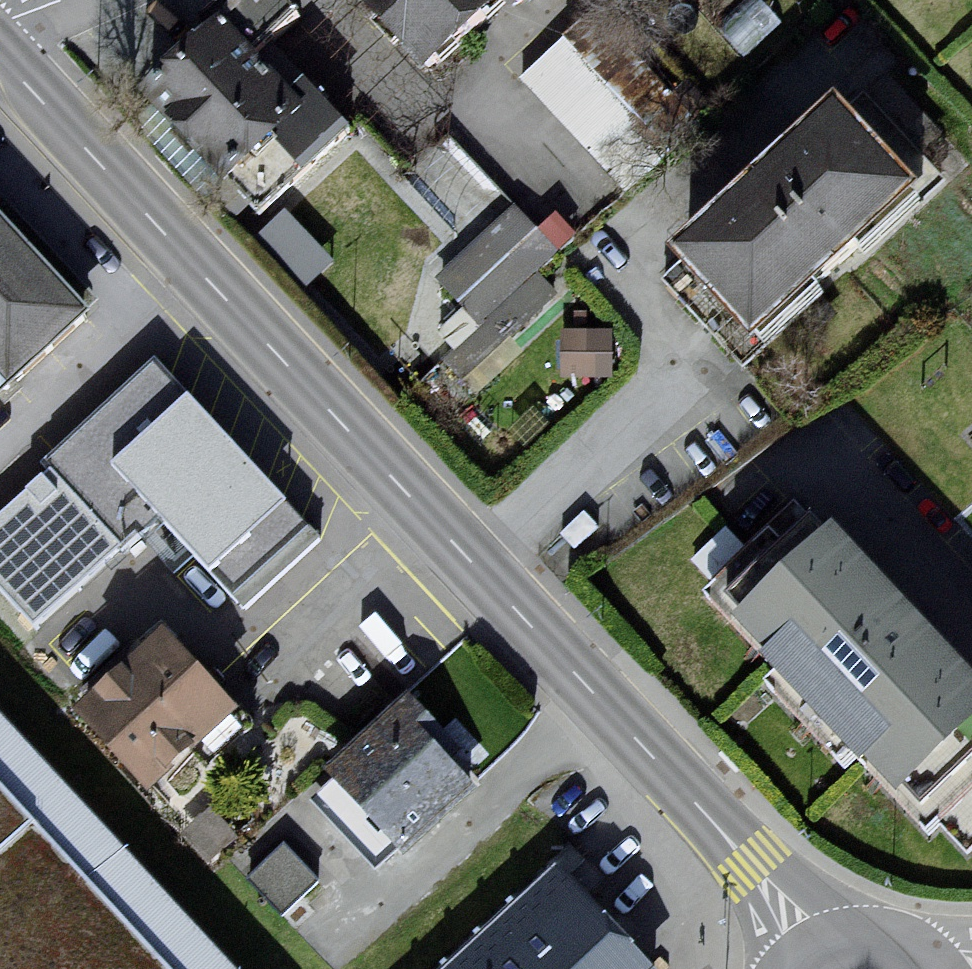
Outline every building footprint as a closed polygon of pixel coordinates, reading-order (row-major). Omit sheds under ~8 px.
[(160,113),(265,233),(360,145),(275,71),(313,28),(283,0),(255,0),(160,113)] [(454,91),(547,0),(392,0),(454,91)] [(594,152),(635,114),(565,37),(523,75),(594,152)] [(878,112),(706,266),(790,359),(962,205),(878,112)] [(543,190),(434,269),(466,312),(436,334),(464,371),(563,298),(539,266),(578,238),(543,190)] [(92,311),(0,212),(0,396),(92,311)] [(566,373),(614,375),(615,331),(567,330),(566,373)] [(42,467),(52,479),(123,558),(144,540),(175,574),(192,558),(247,618),(328,544),(160,361),(42,467)] [(0,526),(0,594),(37,635),(123,558),(52,479),(0,526)] [(706,598),(932,837),(971,805),(971,688),(799,512),(706,598)] [(180,638),(93,718),(164,805),(256,724),(180,638)] [(411,710),(332,784),(406,863),(486,789),(411,710)] [(0,786),(0,968),(170,968),(0,786)] [(288,838),(255,869),(283,898),(316,868),(288,838)] [(457,968),(642,968),(555,877),(457,968)]
